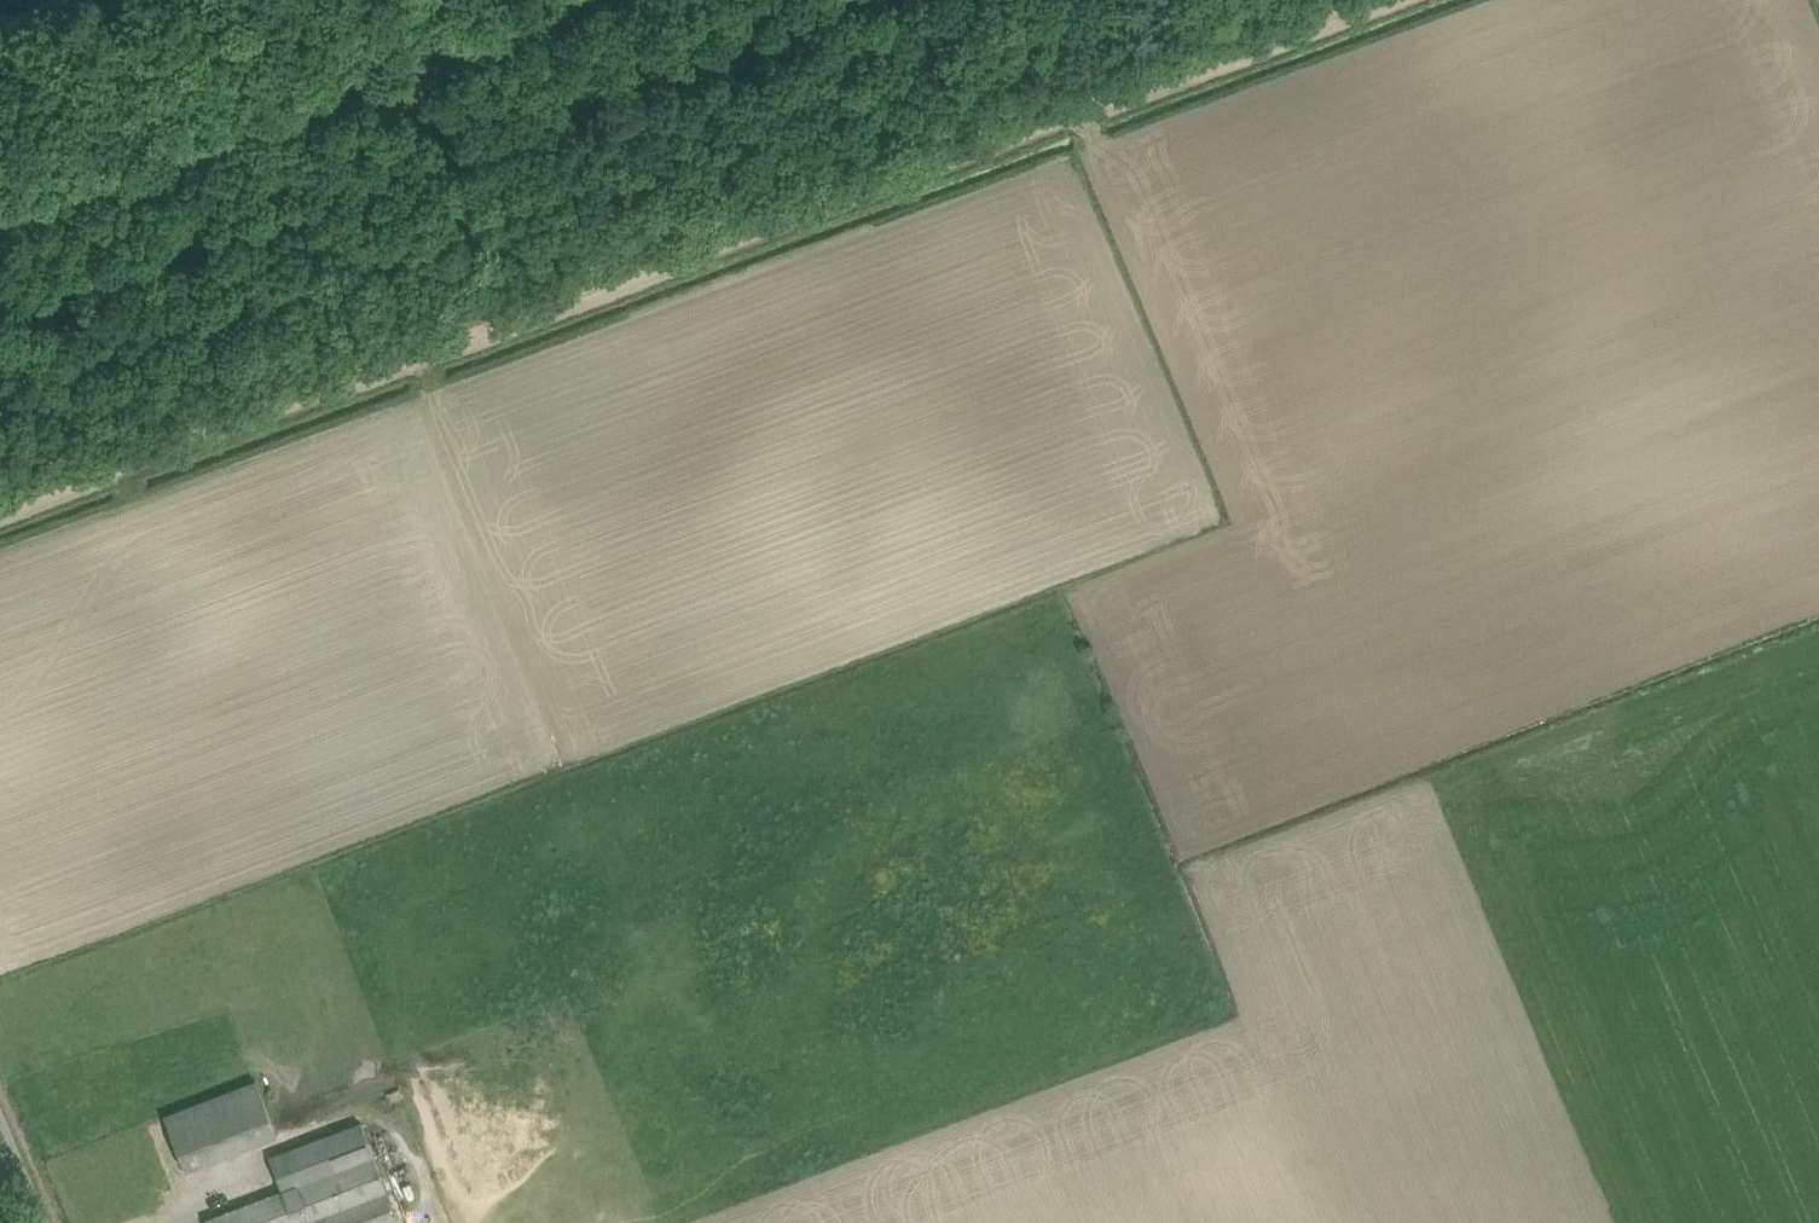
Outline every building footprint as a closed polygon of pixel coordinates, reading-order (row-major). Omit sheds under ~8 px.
[(185,1171),(276,1136),(255,1082),(164,1118),(185,1171)] [(373,1156),(361,1123),(268,1157),(281,1191),(205,1220),(207,1222),(400,1222),(387,1190),(373,1156)]
